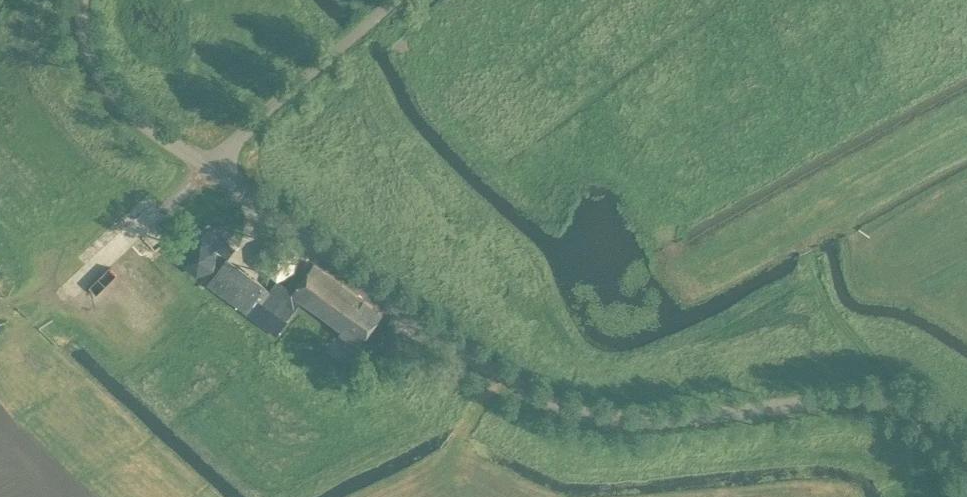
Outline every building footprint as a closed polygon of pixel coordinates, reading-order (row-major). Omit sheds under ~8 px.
[(160,308),(179,288),(155,265),(152,270),(127,246),(99,276),(108,284),(85,308),(116,337),(109,344),(129,363),(171,318),(160,308)] [(277,336),(288,321),(261,301),(270,289),(227,258),(208,285),(277,336)] [(382,314),(314,263),(292,292),(342,329),(339,332),(358,346),(363,339),(382,314)]
